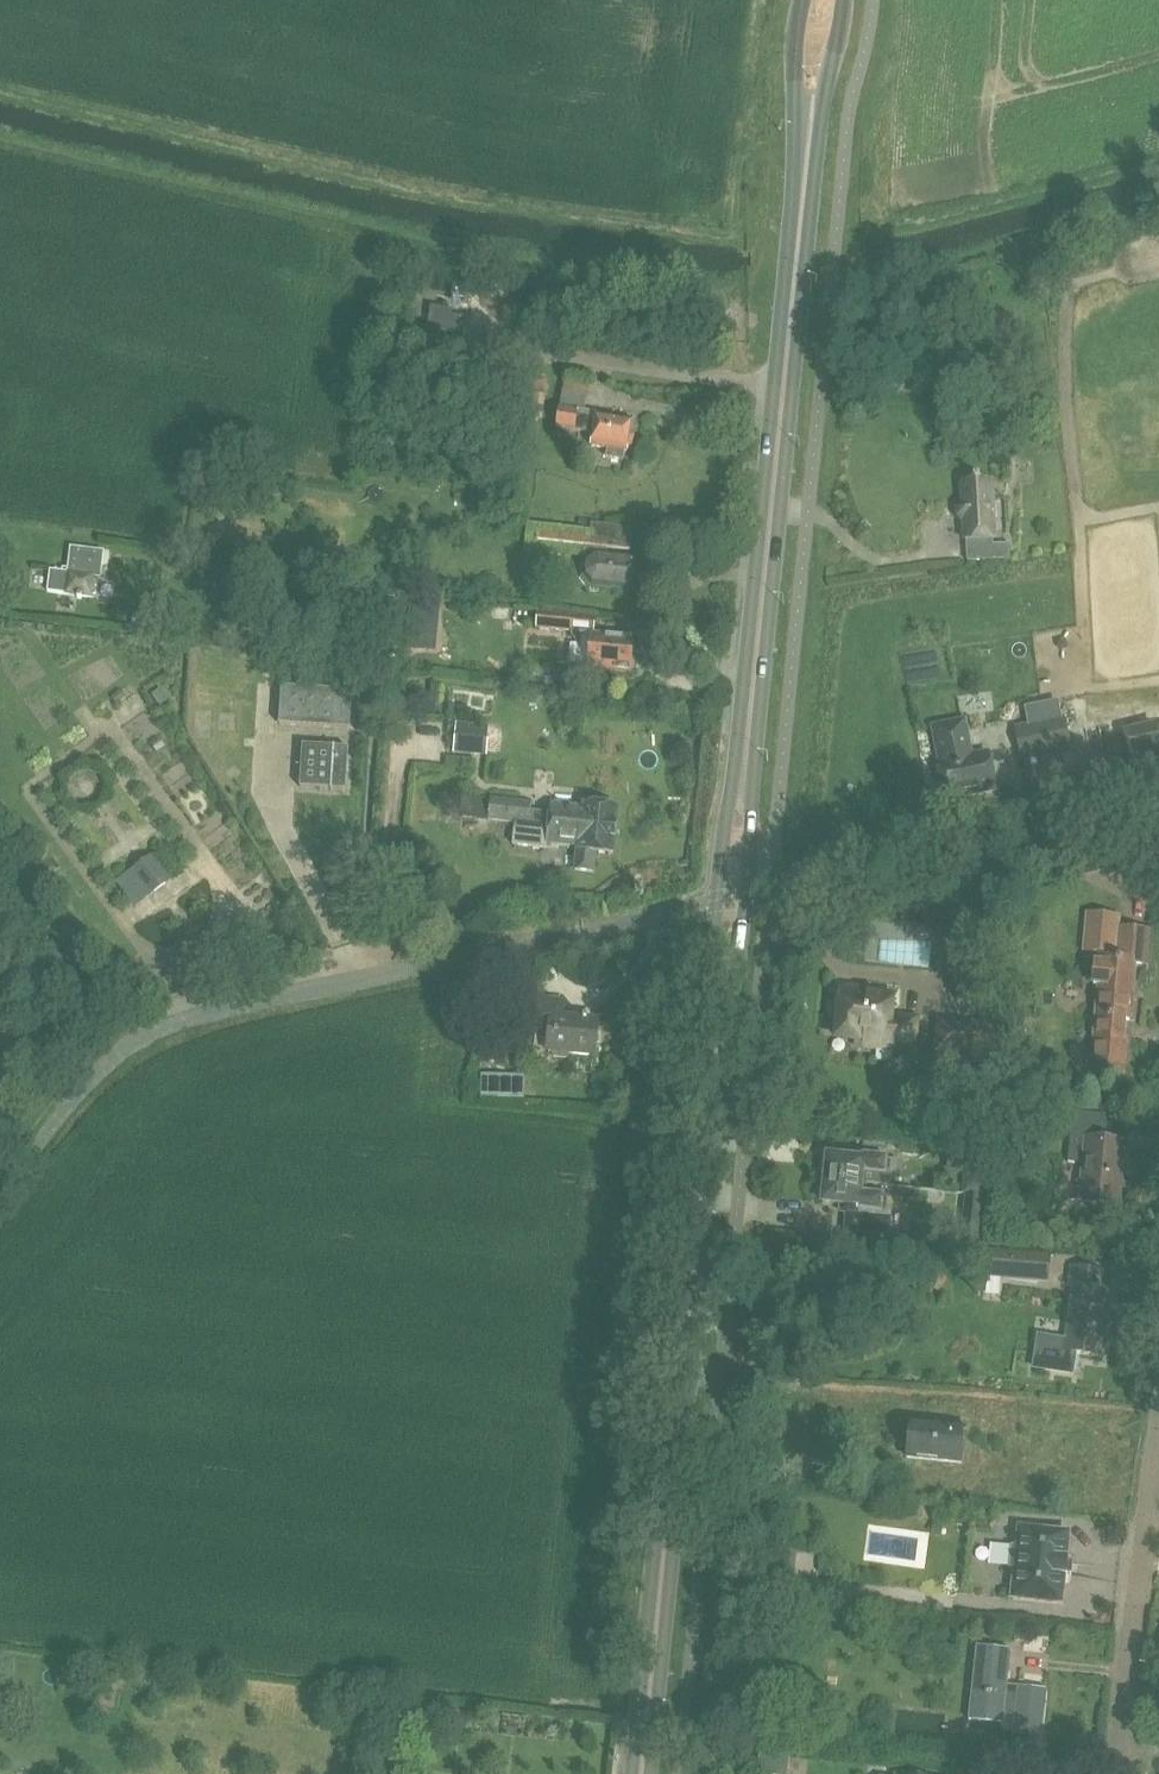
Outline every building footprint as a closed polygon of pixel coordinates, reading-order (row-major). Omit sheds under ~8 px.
[(426,340),(462,347),(467,319),(452,316),(453,310),(431,307),(427,331),(426,340)] [(526,418),(542,419),(547,383),(532,382),(531,392),(528,392),(526,418)] [(627,448),(632,449),(635,436),(629,435),(632,422),(585,413),(587,398),(562,394),(560,408),(556,429),(592,435),(590,446),(609,449),(607,457),(623,460),(625,452),(626,452),(627,448)] [(534,446),(536,424),(525,423),(522,444),(534,446)] [(966,541),(968,562),(1010,559),(1009,544),(993,545),(993,539),(994,539),(993,521),(994,521),(993,500),(991,501),(990,483),(979,483),(979,481),(972,482),(973,484),(962,485),(963,504),(962,504),(957,508),(958,517),(963,522),(964,522),(965,541),(966,541)] [(543,525),(541,549),(585,555),(589,559),(593,556),(605,557),(606,548),(608,526),(591,524),(590,531),(543,525)] [(48,591),(91,597),(94,576),(100,577),(103,552),(72,548),(69,573),(51,570),(48,591)] [(584,564),(582,577),(590,587),(642,593),(644,561),(605,557),(593,556),(589,559),(584,564)] [(430,606),(411,605),(407,648),(426,650),(430,606)] [(133,611),(131,628),(147,630),(150,613),(133,611)] [(587,669),(630,673),(634,639),(593,635),(595,617),(538,612),(536,628),(536,629),(570,632),(569,637),(576,644),(579,644),(577,667),(587,668),(587,669)] [(160,691),(152,697),(159,707),(167,701),(160,691)] [(126,699),(120,692),(113,697),(119,705),(126,699)] [(1027,724),(1014,726),(1017,744),(1050,738),(1054,755),(1072,752),(1064,716),(1060,717),(1027,724)] [(939,764),(946,801),(996,791),(989,754),(972,757),(965,722),(934,728),(941,763),(939,764)] [(452,750),(487,754),(490,728),(456,724),(452,750)] [(1103,740),(1106,756),(1129,751),(1132,765),(1158,759),(1158,741),(1156,728),(1126,735),(1103,740)] [(300,787),(346,790),(349,748),(303,745),(300,787)] [(464,794),(462,817),(488,819),(488,822),(516,825),(513,844),(546,848),(546,844),(578,847),(575,871),(594,872),(596,852),(614,854),(616,835),(618,807),(583,803),(583,807),(551,803),(549,820),(541,819),(541,813),(530,812),(531,801),(464,794)] [(135,907),(170,881),(153,857),(118,883),(135,907)] [(1151,932),(1127,929),(1126,938),(1117,937),(1119,917),(1087,914),(1084,951),(1114,954),(1113,959),(1103,959),(1102,964),(1097,963),(1095,986),(1101,986),(1093,1072),(1125,1075),(1128,1039),(1123,1039),(1125,1021),(1130,1021),(1135,964),(1148,965),(1151,932)] [(916,960),(917,950),(899,949),(898,990),(948,992),(949,970),(929,969),(930,960),(916,960)] [(856,1046),(915,1050),(917,1020),(892,1018),(893,998),(842,995),(839,1040),(857,1041),(856,1046)] [(553,1057),(567,1058),(567,1054),(593,1057),(596,1024),(562,1021),(563,1002),(538,999),(535,1035),(550,1037),(548,1052),(553,1053),(553,1057)] [(1081,1195),(1120,1199),(1123,1165),(1125,1166),(1127,1146),(1100,1143),(1102,1115),(1073,1112),(1068,1163),(1084,1164),(1081,1195)] [(825,1179),(862,1184),(864,1174),(885,1177),(887,1159),(865,1156),(865,1152),(848,1150),(848,1157),(828,1155),(828,1161),(824,1163),(822,1173),(826,1175),(825,1179)] [(963,1194),(985,1196),(990,1154),(951,1150),(948,1170),(965,1172),(963,1194)] [(842,1233),(889,1237),(891,1212),(882,1211),(883,1196),(861,1193),(862,1184),(825,1179),(824,1184),(821,1185),(820,1195),(824,1197),(823,1203),(823,1208),(839,1210),(838,1215),(844,1215),(842,1233)] [(977,1246),(979,1229),(962,1228),(960,1244),(977,1246)] [(1035,1279),(1043,1280),(1047,1255),(988,1249),(986,1268),(986,1275),(1015,1277),(1035,1279)] [(1031,1370),(1072,1376),(1076,1354),(1101,1358),(1111,1292),(1100,1290),(1102,1273),(1072,1268),(1069,1287),(1075,1287),(1067,1340),(1036,1335),(1031,1370)] [(833,1312),(851,1314),(854,1299),(835,1296),(833,1312)] [(907,1459),(961,1465),(965,1425),(945,1423),(945,1430),(910,1426),(910,1432),(904,1436),(903,1446),(908,1451),(907,1459)] [(931,1535),(941,1536),(942,1527),(932,1526),(931,1535)] [(1014,1598),(1062,1602),(1068,1531),(1021,1527),(1014,1598)] [(796,1552),(773,1549),(771,1563),(794,1566),(796,1552)] [(934,1562),(920,1561),(920,1560),(900,1559),(899,1577),(933,1578),(934,1562)] [(840,1617),(839,1628),(853,1629),(854,1618),(840,1617)] [(1013,1746),(1040,1749),(1047,1691),(1007,1686),(1011,1651),(978,1647),(970,1721),(1003,1725),(1004,1716),(1016,1717),(1013,1746)] [(1158,1730),(1158,1723),(1145,1722),(1146,1728),(1158,1730)] [(761,1773),(788,1773),(790,1758),(762,1755),(759,1773),(761,1773)]
